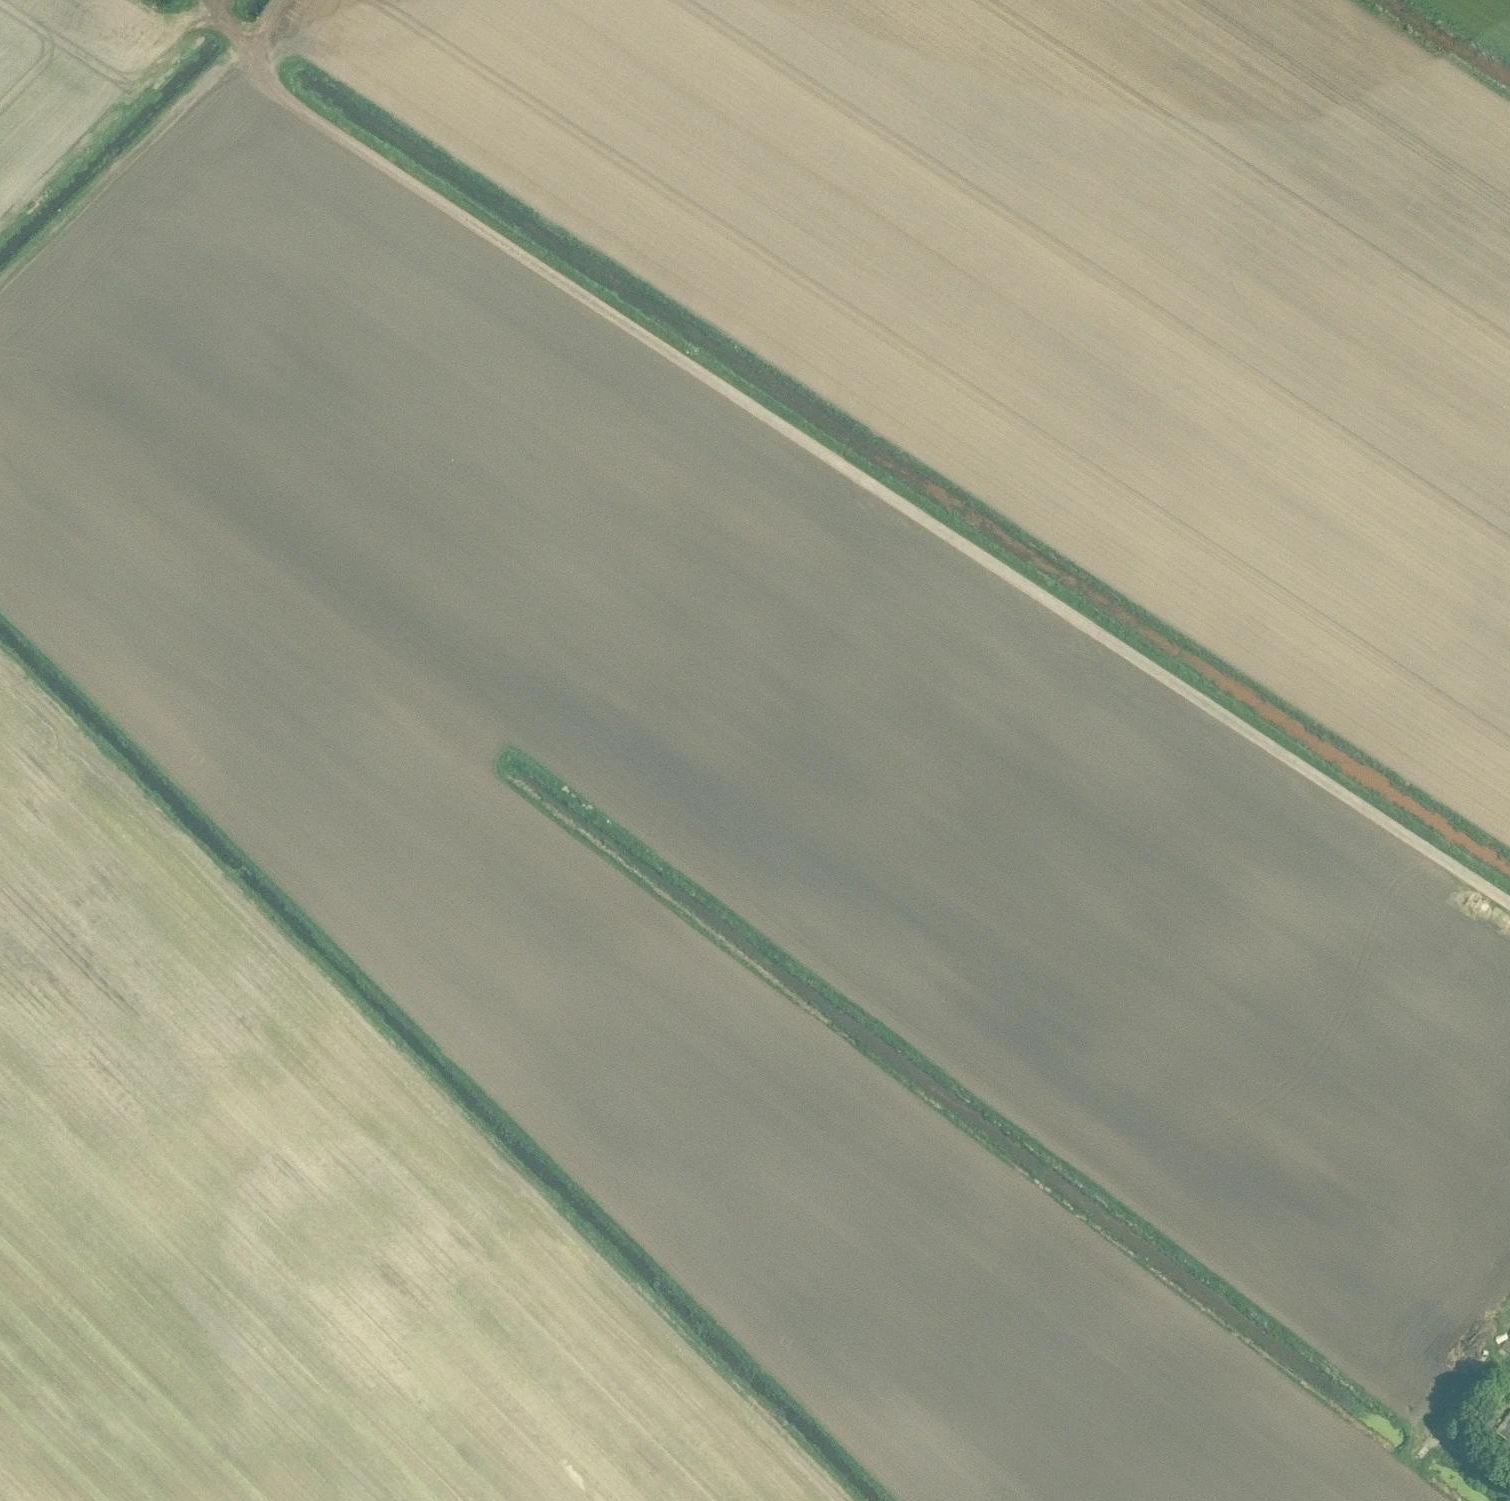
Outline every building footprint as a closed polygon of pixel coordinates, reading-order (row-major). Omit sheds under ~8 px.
[(1509,1436),(1509,1418),(1501,1429),(1509,1436)]
